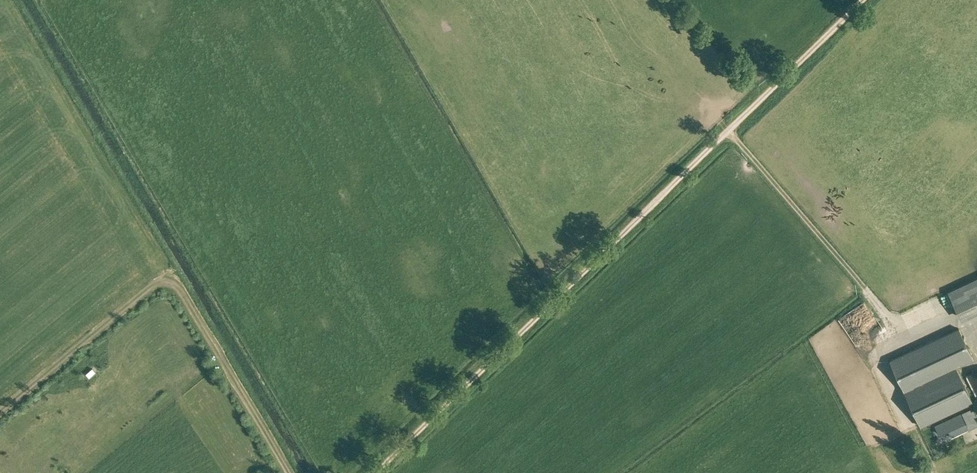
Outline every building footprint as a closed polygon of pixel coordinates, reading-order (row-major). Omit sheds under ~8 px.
[(904,391),(956,367),(973,359),(959,328),(890,360),(904,391)] [(904,391),(921,428),(973,403),(956,367),(904,391)] [(973,403),(976,412),(976,371),(965,376),(976,399),(972,401),(973,403)] [(968,429),(961,413),(934,425),(939,434),(948,430),(951,437),(968,429)]
